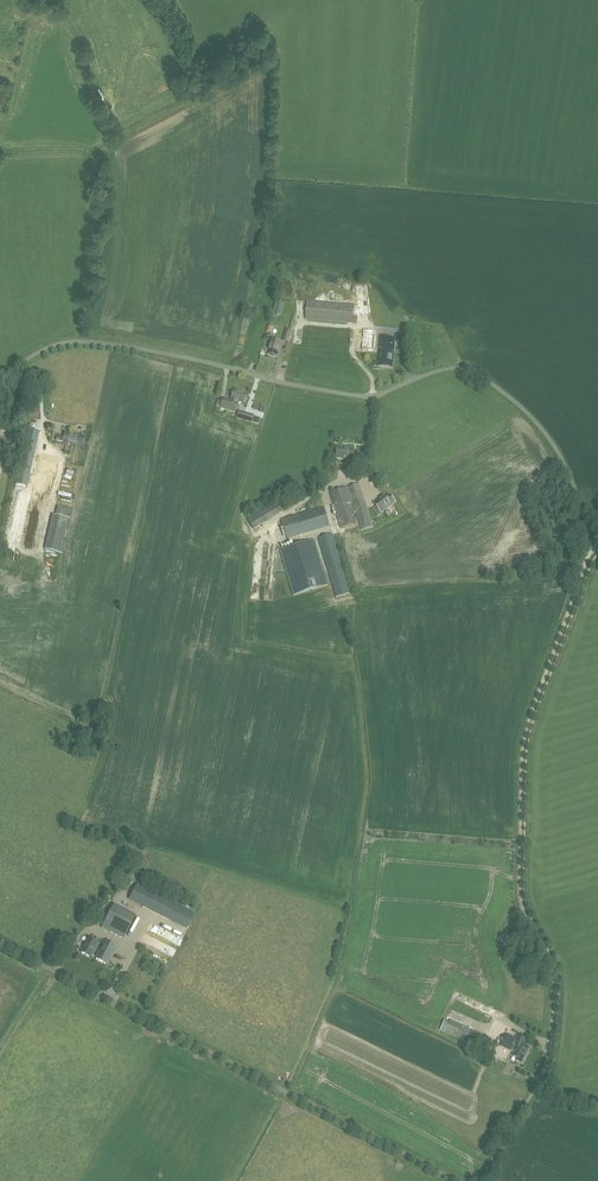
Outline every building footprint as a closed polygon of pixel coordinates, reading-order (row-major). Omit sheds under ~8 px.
[(16,19),(14,24),(22,27),(26,14),(22,13),(20,20),(16,19)] [(375,288),(357,287),(354,322),(372,323),(375,288)] [(305,319),(353,323),(354,305),(307,301),(305,319)] [(275,302),(272,312),(282,315),(285,305),(275,302)] [(388,304),(384,304),(383,325),(394,326),(395,319),(390,319),(390,313),(387,313),(388,304)] [(288,342),(291,331),(286,330),(283,341),(288,342)] [(364,331),(362,349),(374,350),(375,331),(364,331)] [(392,367),(394,338),(380,337),(378,360),(377,366),(392,367)] [(283,342),(272,339),(268,354),(277,357),(279,348),(281,348),(283,342)] [(250,394),(234,390),(232,399),(232,400),(238,402),(238,401),(245,403),(246,398),(248,399),(250,394)] [(238,402),(232,400),(224,398),(221,407),(236,412),(238,405),(237,405),(238,402)] [(252,422),(254,415),(240,411),(238,418),(252,422)] [(29,428),(16,484),(27,486),(39,430),(29,428)] [(56,441),(56,443),(62,444),(67,446),(68,443),(69,443),(71,433),(65,432),(64,434),(64,436),(57,435),(56,441)] [(71,433),(69,443),(76,444),(75,447),(81,448),(84,435),(75,433),(74,434),(71,433)] [(353,460),(355,448),(338,446),(336,457),(353,460)] [(40,456),(32,505),(33,505),(34,503),(40,504),(47,457),(40,456)] [(359,484),(349,487),(361,530),(372,527),(362,493),(361,493),(359,484)] [(349,487),(330,493),(341,528),(357,524),(355,519),(358,518),(349,487)] [(75,492),(57,488),(57,492),(62,493),(61,497),(73,499),(75,492)] [(395,501),(390,495),(387,498),(384,495),(374,503),(381,512),(395,501)] [(253,529),(282,512),(277,502),(248,519),(253,529)] [(287,538),(330,526),(324,506),(282,518),(287,538)] [(57,508),(55,515),(69,518),(71,511),(57,508)] [(17,521),(15,531),(29,535),(32,524),(17,521)] [(332,534),(319,538),(330,575),(343,571),(340,560),(332,534)] [(315,540),(280,550),(294,596),(328,585),(315,540)] [(195,913),(137,883),(130,898),(187,928),(195,913)] [(136,915),(114,904),(102,927),(124,938),(136,915)] [(499,937),(502,944),(503,945),(512,941),(508,933),(499,937)] [(170,934),(168,940),(179,945),(181,939),(170,934)] [(90,957),(97,942),(87,937),(81,951),(90,957)] [(108,964),(117,947),(104,940),(95,958),(108,964)] [(479,1048),(480,1045),(484,1035),(462,1025),(451,1020),(445,1033),(469,1043),(479,1048)] [(529,1047),(520,1042),(517,1048),(513,1046),(511,1050),(515,1052),(513,1055),(522,1060),(529,1047)]
